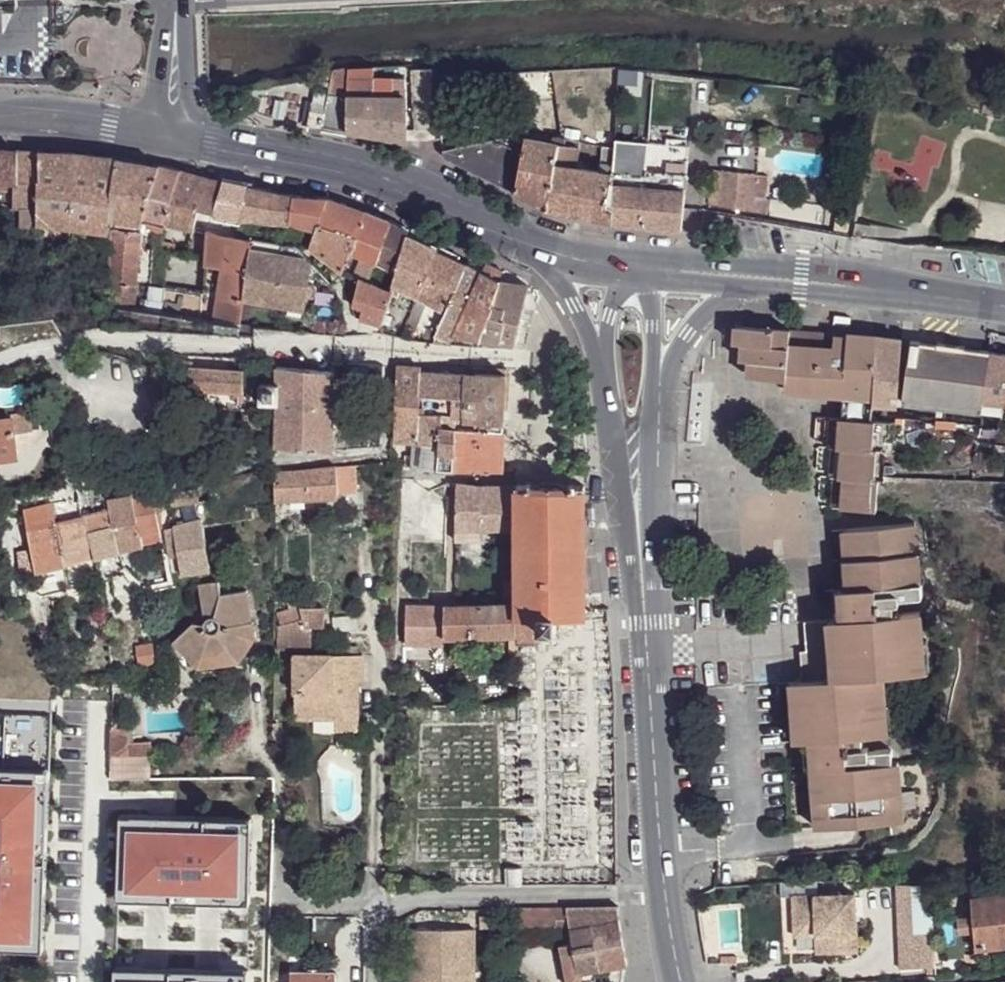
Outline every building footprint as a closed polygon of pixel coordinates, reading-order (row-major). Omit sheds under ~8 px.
[(348,68),(347,131),(407,143),(406,78),(374,77),(375,67),(348,68)] [(325,112),(323,128),(347,131),(348,68),(332,71),(325,112)] [(411,70),(415,136),(435,135),(433,89),(427,89),(425,69),(411,70)] [(318,79),(313,102),(324,104),(328,82),(318,79)] [(310,110),(308,126),(323,128),(325,112),(310,110)] [(555,162),(558,143),(562,138),(554,136),(553,143),(526,138),(525,141),(503,137),(443,150),(445,158),(515,193),(546,209),(555,162)] [(555,162),(546,209),(611,222),(611,211),(606,209),(612,174),(599,172),(577,168),(580,148),(579,148),(580,142),(562,138),(558,143),(555,162)] [(611,211),(611,222),(644,226),(647,171),(649,143),(616,140),(615,148),(612,174),(606,209),(611,211)] [(691,148),(649,143),(647,171),(688,174),(691,148)] [(615,148),(603,146),(599,172),(612,174),(615,148)] [(16,186),(17,152),(0,150),(0,184),(16,186)] [(16,186),(18,227),(37,227),(40,153),(17,152),(16,186)] [(37,227),(39,251),(67,253),(70,231),(78,154),(40,153),(37,227)] [(111,198),(116,158),(97,156),(78,154),(70,231),(108,235),(109,230),(109,223),(111,198)] [(111,198),(109,223),(141,227),(142,223),(142,221),(143,217),(159,166),(116,158),(111,198)] [(159,166),(143,217),(165,222),(182,171),(159,166)] [(760,177),(723,170),(719,190),(717,205),(754,211),(760,177)] [(165,222),(164,224),(194,231),(194,228),(198,210),(206,212),(212,214),(222,181),(215,180),(182,171),(165,222)] [(647,171),(644,226),(681,230),(688,174),(647,171)] [(222,181),(212,214),(217,216),(215,221),(239,226),(240,221),(240,220),(248,186),(222,181)] [(248,186),(240,220),(277,222),(276,229),(288,229),(290,223),(294,196),(281,195),(248,186)] [(709,203),(717,205),(719,190),(711,189),(709,203)] [(12,206),(13,192),(0,191),(0,205),(12,206)] [(294,196),(290,223),(301,225),(315,230),(317,225),(356,239),(365,211),(327,198),(294,196)] [(368,262),(360,279),(367,282),(375,264),(390,222),(365,211),(356,239),(350,254),(368,262)] [(745,216),(743,230),(758,233),(761,219),(745,216)] [(390,222),(375,264),(396,274),(396,272),(409,230),(390,222)] [(141,227),(141,231),(155,233),(162,234),(163,228),(142,223),(141,227)] [(315,230),(311,245),(310,248),(312,249),(342,274),(350,254),(356,239),(317,225),(315,230)] [(108,235),(107,305),(134,309),(141,231),(109,230),(108,235)] [(141,231),(134,309),(147,311),(151,286),(155,233),(141,231)] [(222,270),(213,321),(240,325),(243,301),(252,239),(225,235),(207,231),(205,268),(222,270)] [(394,284),(394,286),(419,298),(439,250),(408,234),(396,272),(396,274),(393,283),(394,284)] [(252,239),(243,301),(262,304),(262,300),(285,303),(285,307),(305,309),(307,293),(314,294),(314,285),(313,283),(309,281),(312,264),(301,253),(296,247),(287,246),(287,244),(252,239)] [(439,250),(419,298),(446,312),(467,264),(439,250)] [(446,312),(435,335),(452,342),(454,336),(452,335),(481,273),(467,264),(446,312)] [(205,268),(203,294),(217,296),(222,270),(205,268)] [(481,273),(452,335),(454,336),(479,339),(501,284),(481,273)] [(364,309),(360,320),(381,326),(393,293),(367,282),(360,279),(354,306),(364,309)] [(501,284),(479,339),(515,345),(529,286),(526,286),(526,283),(504,281),(504,284),(501,284)] [(213,321),(217,296),(203,294),(151,286),(147,311),(213,321)] [(733,325),(731,343),(740,344),(741,326),(733,325)] [(815,396),(819,333),(790,331),(790,329),(741,326),(740,344),(748,344),(747,360),(754,361),(754,377),(785,379),(784,394),(815,396)] [(819,333),(815,396),(843,397),(842,419),(871,420),(873,402),(878,335),(847,333),(847,336),(819,333)] [(901,337),(878,335),(873,402),(897,404),(901,337)] [(911,341),(902,403),(981,414),(983,403),(990,352),(911,341)] [(740,344),(738,360),(747,360),(748,344),(740,344)] [(983,403),(1004,406),(1004,401),(1004,354),(990,352),(983,403)] [(190,360),(174,359),(172,408),(193,409),(194,394),(201,394),(201,389),(207,389),(206,405),(238,406),(239,391),(244,391),(245,371),(190,368),(190,360)] [(754,361),(747,360),(745,377),(754,377),(754,361)] [(260,382),(260,403),(277,403),(276,423),(275,448),(334,452),(335,372),(276,367),(276,382),(264,383),(260,382)] [(396,367),(395,402),(420,403),(421,371),(421,368),(396,367)] [(420,403),(419,418),(440,420),(439,427),(457,429),(463,429),(465,373),(421,371),(420,403)] [(463,429),(503,433),(504,423),(506,374),(465,373),(463,429)] [(395,402),(394,441),(423,443),(438,444),(439,427),(440,420),(419,418),(420,403),(395,402)] [(260,403),(260,410),(265,410),(265,416),(270,416),(270,423),(273,423),(276,423),(277,403),(260,403)] [(1001,416),(1003,408),(1004,406),(983,403),(981,414),(1001,416)] [(18,457),(15,434),(32,432),(30,416),(13,418),(0,419),(0,459),(18,457)] [(828,418),(826,449),(830,448),(838,449),(839,419),(828,418)] [(839,419),(838,449),(842,449),(873,451),(874,420),(871,420),(842,419),(839,419)] [(438,444),(437,470),(456,471),(457,429),(439,427),(438,444)] [(457,429),(456,471),(502,472),(503,433),(463,429),(457,429)] [(438,444),(423,443),(422,470),(437,470),(438,444)] [(830,448),(828,478),(832,478),(839,478),(842,449),(838,449),(830,448)] [(842,449),(839,478),(843,478),(874,480),(877,451),(873,451),(842,449)] [(274,473),(275,501),(339,497),(338,494),(358,494),(356,464),(337,466),(302,471),(274,473)] [(832,478),(829,507),(841,508),(843,478),(839,478),(832,478)] [(843,478),(841,508),(876,510),(878,481),(874,480),(843,478)] [(457,485),(456,542),(470,541),(470,529),(481,530),(517,529),(517,486),(501,487),(483,487),(457,485)] [(541,639),(542,632),(541,619),(556,619),(585,619),(584,609),(584,486),(517,486),(517,529),(517,582),(517,596),(517,604),(517,635),(517,640),(518,646),(532,645),(532,640),(541,639)] [(172,494),(173,507),(198,503),(198,489),(172,494)] [(132,496),(141,534),(160,530),(152,491),(132,496)] [(110,508),(119,551),(144,545),(141,535),(132,496),(108,500),(110,508)] [(418,502),(416,542),(446,542),(447,502),(418,502)] [(23,557),(27,575),(36,573),(65,565),(51,503),(24,510),(33,556),(23,557)] [(86,514),(94,558),(119,551),(110,508),(86,514)] [(94,558),(86,514),(55,522),(65,565),(94,558)] [(178,556),(182,576),(211,570),(202,520),(172,526),(178,556)] [(841,618),(893,614),(892,603),(897,602),(900,601),(900,598),(921,596),(922,595),(921,583),(922,583),(919,553),(917,554),(915,524),(843,530),(846,559),(848,589),(838,589),(841,618)] [(165,527),(171,558),(178,556),(171,526),(165,527)] [(470,529),(470,541),(481,541),(481,530),(470,529)] [(143,578),(146,593),(176,587),(173,572),(143,578)] [(198,585),(205,622),(204,624),(193,623),(173,643),(194,665),(198,660),(236,656),(239,662),(256,639),(247,591),(221,595),(219,581),(198,585)] [(506,582),(507,596),(517,596),(517,582),(506,582)] [(507,596),(507,604),(517,604),(517,596),(507,596)] [(277,627),(277,651),(311,651),(311,627),(325,627),(325,607),(301,608),(299,600),(286,604),(289,614),(278,617),(280,626),(277,627)] [(445,606),(445,638),(517,635),(517,604),(507,604),(445,606)] [(445,638),(445,606),(406,605),(406,644),(445,645),(445,638)] [(883,674),(917,672),(915,644),(923,643),(920,612),(893,614),(841,618),(812,621),(812,639),(807,639),(807,651),(810,681),(883,674)] [(77,622),(79,633),(95,630),(94,619),(77,622)] [(556,632),(556,619),(541,619),(542,632),(556,632)] [(923,643),(915,644),(917,672),(926,671),(923,643)] [(798,682),(810,681),(807,651),(796,651),(798,682)] [(363,683),(363,655),(295,655),(295,718),(338,718),(338,730),(358,730),(358,728),(358,707),(355,707),(356,698),(351,698),(351,683),(358,683),(363,683)] [(194,665),(197,670),(238,664),(239,662),(236,656),(198,660),(194,665)] [(883,674),(810,681),(798,682),(790,682),(795,742),(809,741),(814,799),(822,798),(824,828),(895,822),(892,792),(901,792),(898,762),(893,762),(891,751),(890,749),(875,751),(868,751),(868,749),(866,747),(862,748),(861,736),(888,734),(883,674)] [(127,728),(111,728),(110,757),(151,755),(151,741),(128,740),(127,728)] [(892,792),(895,822),(903,821),(901,792),(892,792)] [(824,828),(822,798),(814,799),(816,828),(824,828)] [(506,869),(507,886),(522,886),(522,869),(506,869)] [(925,889),(914,890),(916,901),(927,899),(925,889)] [(799,894),(799,922),(816,923),(816,931),(828,931),(828,950),(855,951),(857,892),(799,894)] [(975,950),(998,948),(1004,947),(1004,896),(971,899),(975,940),(975,950)] [(975,940),(971,899),(963,900),(967,941),(975,940)] [(567,981),(582,981),(581,975),(594,972),(627,965),(619,918),(619,906),(616,905),(567,907),(567,926),(570,926),(573,944),(560,947),(567,981)] [(521,907),(522,927),(554,926),(554,907),(521,907)] [(554,907),(554,926),(567,926),(567,907),(554,907)] [(411,928),(412,981),(475,981),(475,927),(411,928)] [(816,931),(815,949),(828,950),(828,931),(816,931)] [(900,943),(904,968),(936,963),(932,937),(900,943)] [(582,981),(593,981),(596,981),(594,972),(581,975),(582,981)] [(294,973),(294,981),(339,981),(339,974),(294,973)]
